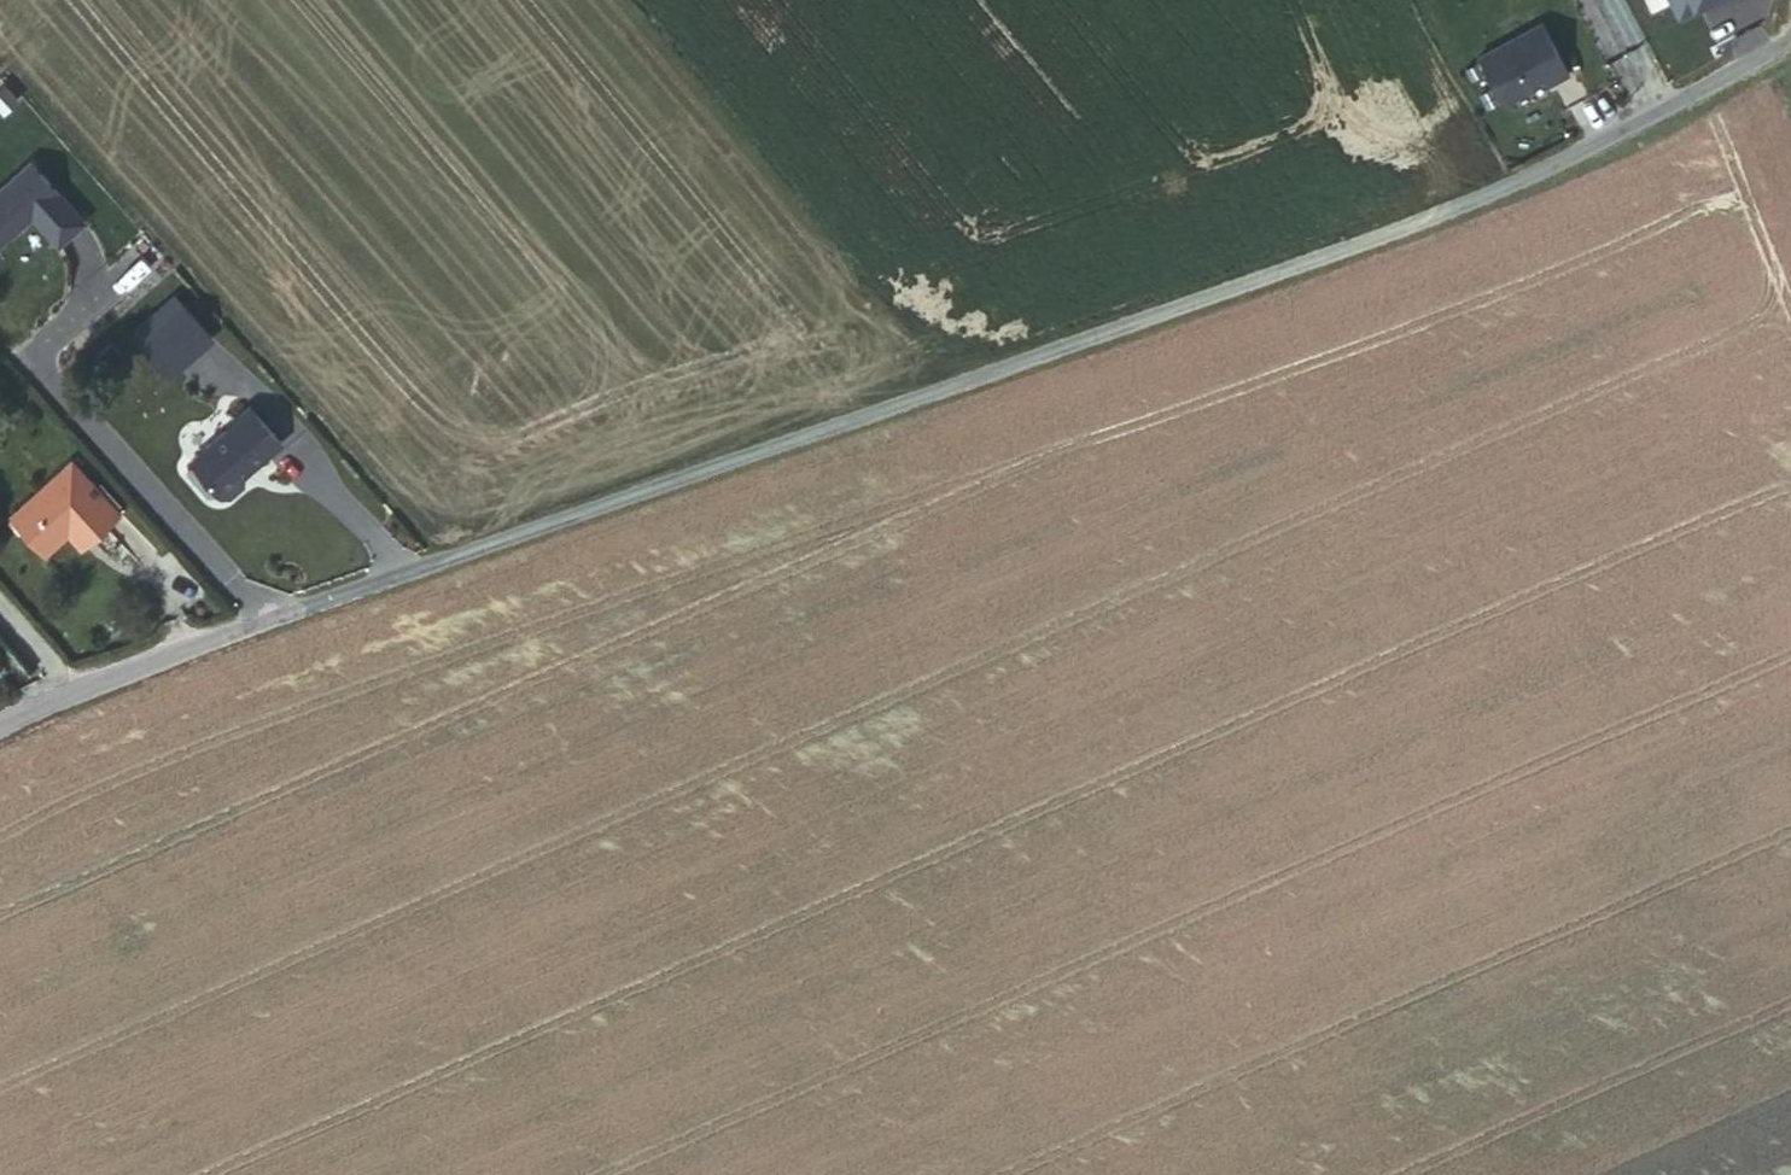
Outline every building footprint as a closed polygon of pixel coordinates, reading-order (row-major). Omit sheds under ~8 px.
[(1478,64),(1502,111),(1548,87),(1550,91),(1566,83),(1539,32),(1478,64)] [(33,210),(59,239),(84,216),(33,158),(0,187),(0,239),(33,210)] [(189,365),(143,405),(147,410),(170,434),(174,438),(182,439),(196,427),(196,419),(233,385),(201,350),(186,362),(189,365)] [(185,461),(220,499),(282,442),(248,405),(185,461)] [(87,522),(102,537),(129,512),(77,456),(26,503),(33,510),(30,527),(52,551),(75,531),(87,522)] [(90,547),(102,537),(87,522),(75,531),(90,547)]
